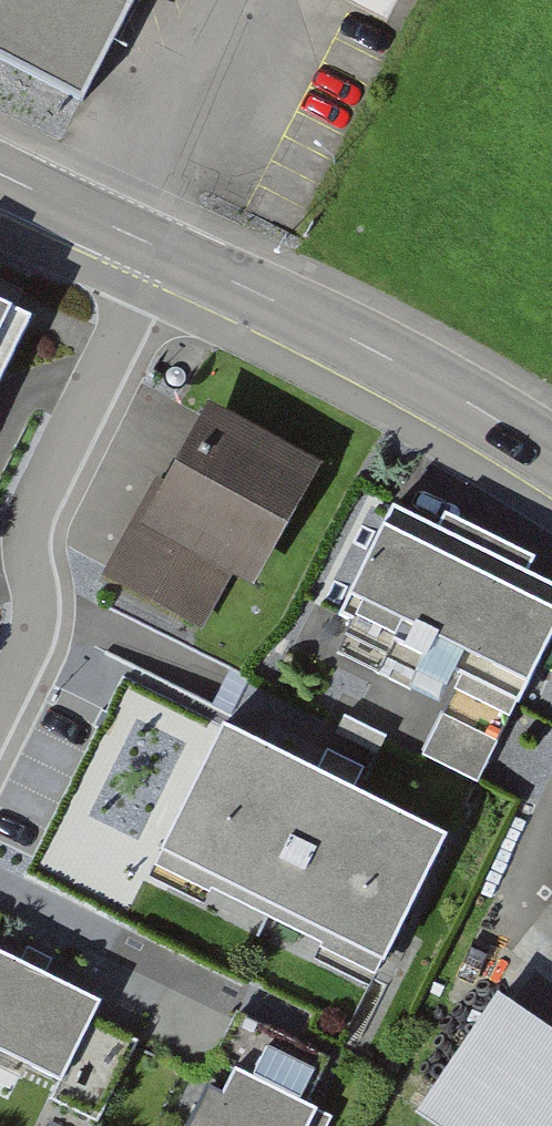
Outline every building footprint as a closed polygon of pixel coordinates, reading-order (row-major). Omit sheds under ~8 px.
[(82,112),(140,0),(0,0),(0,70),(82,112)] [(0,316),(0,391),(30,331),(0,316)] [(148,520),(138,514),(101,582),(200,636),(230,581),(256,595),(323,474),(208,411),(148,520)] [(391,519),(338,628),(519,716),(551,647),(551,596),(391,519)] [(446,852),(222,741),(159,866),(383,978),(446,852)] [(0,961),(0,1063),(61,1093),(102,1013),(0,961)] [(414,1118),(427,1125),(551,1125),(551,1032),(495,995),(414,1118)] [(208,1096),(193,1125),(315,1125),(318,1120),(234,1078),(221,1103),(208,1096)]
